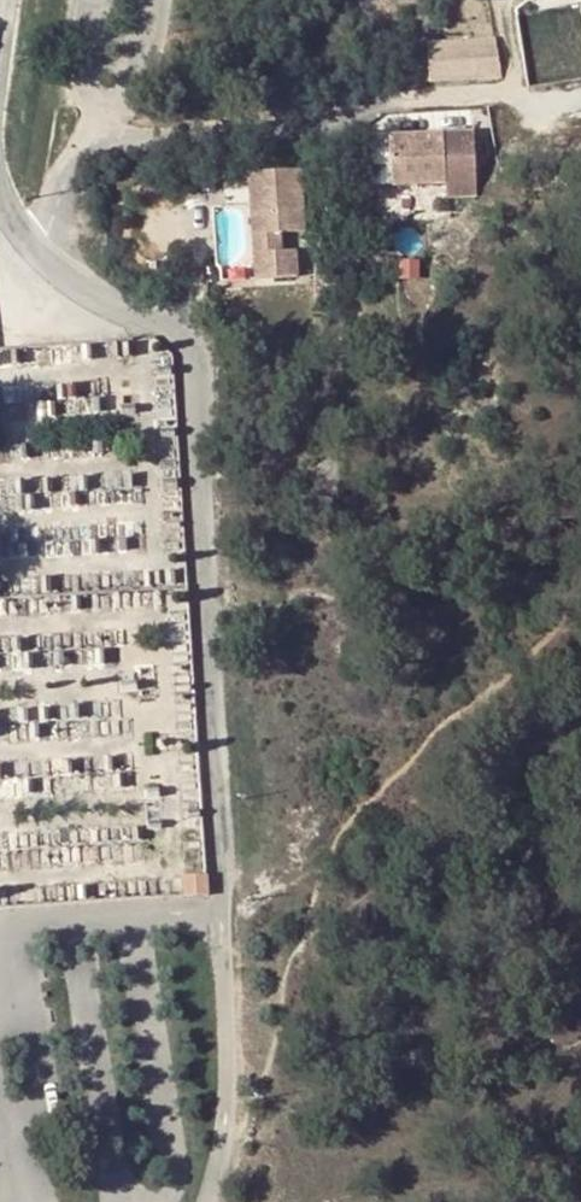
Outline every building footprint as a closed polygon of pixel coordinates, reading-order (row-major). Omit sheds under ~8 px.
[(424,39),(426,80),(501,76),(498,34),(424,39)] [(446,182),(443,137),(389,140),(392,184),(446,182)] [(284,234),(307,231),(300,173),(247,179),(260,285),(303,280),(300,252),(286,253),(284,234)] [(373,219),(372,199),(345,201),(346,220),(373,219)] [(208,893),(207,877),(186,878),(188,894),(208,893)]
